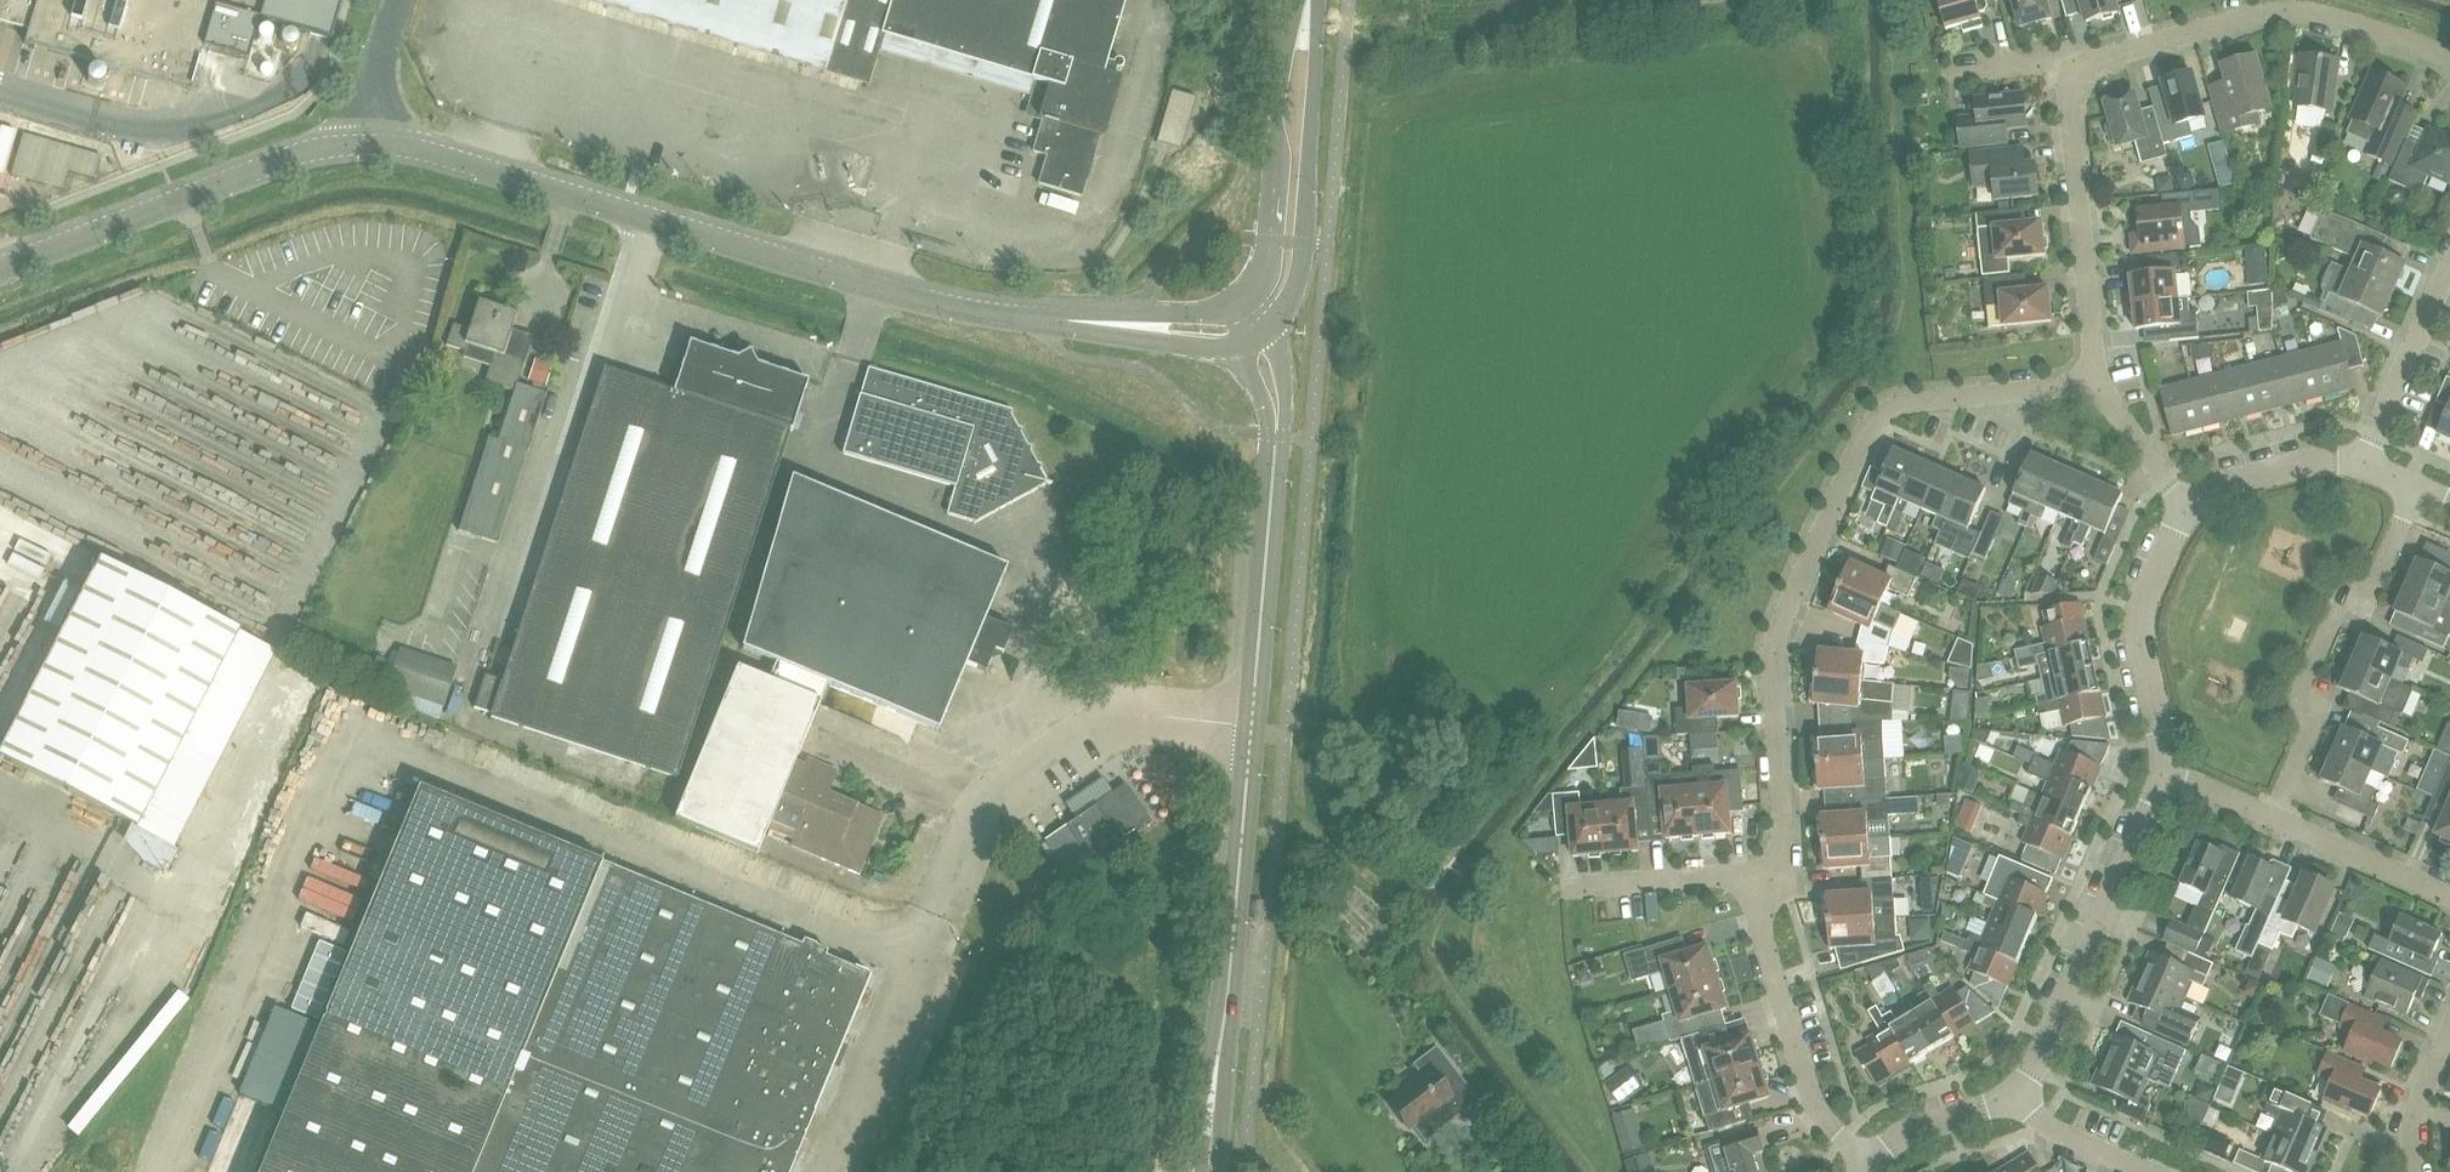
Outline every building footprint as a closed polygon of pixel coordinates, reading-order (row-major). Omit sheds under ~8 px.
[(28,27),(24,42),(191,89),(202,49),(203,46),(222,51),(249,58),(259,21),(335,42),(335,40),(346,0),(0,0),(0,19),(28,27)] [(1120,68),(1121,68),(1122,68),(1123,68),(1125,67),(1126,66),(1126,65),(1127,65),(1127,64),(1127,63),(1127,62),(1127,60),(1126,59),(1125,58),(1123,57),(1121,57),(1120,57),(1119,57),(1117,58),(1116,60),(1109,61),(1128,0),(586,0),(872,86),(887,35),(1040,81),(1033,104),(1047,109),(1035,150),(1049,154),(1040,182),(1083,195),(1119,75),(1118,75),(1120,68)] [(1947,28),(1962,24),(1964,30),(1983,25),(1982,18),(1980,11),(1986,9),(1985,5),(1988,4),(1987,0),(1939,0),(1947,28)] [(2020,27),(2052,18),(2047,0),(2013,0),(2020,27)] [(2067,16),(2084,11),(2087,21),(2119,12),(2115,0),(2063,0),(2067,16)] [(2331,109),(2338,58),(2302,53),(2295,104),(2331,109)] [(2258,111),(2272,107),(2257,54),(2221,64),(2229,91),(2213,96),(2223,132),(2261,122),(2258,111)] [(2354,118),(2347,134),(2369,143),(2365,152),(2390,163),(2414,110),(2398,103),(2406,85),(2373,70),(2352,117),(2354,118)] [(2170,106),(2155,110),(2157,115),(2164,142),(2193,135),(2188,120),(2205,116),(2192,72),(2163,80),(2164,84),(2170,106)] [(1181,149),(1197,95),(1173,87),(1156,141),(1181,149)] [(1978,117),(1959,119),(1961,146),(2010,141),(2008,126),(2027,124),(2027,117),(2028,117),(2036,108),(2026,100),(2025,100),(2024,93),(2013,94),(2013,91),(2008,87),(2003,92),(2003,95),(1976,98),(1978,117)] [(2112,98),(2106,100),(2112,123),(2109,124),(2107,128),(2110,137),(2113,139),(2116,138),(2118,145),(2136,140),(2142,162),(2168,155),(2164,142),(2157,115),(2142,119),(2140,110),(2135,92),(2128,94),(2123,91),(2115,93),(2112,98)] [(2327,160),(2338,124),(2323,120),(2313,155),(2327,160)] [(2389,178),(2421,193),(2430,173),(2449,182),(2449,181),(2449,132),(2447,136),(2429,129),(2418,154),(2402,147),(2389,178)] [(1,178),(13,136),(0,132),(0,177),(1,178)] [(75,186),(82,144),(31,137),(25,178),(75,186)] [(2023,147),(1971,152),(1974,185),(1994,183),(1996,199),(2039,195),(2036,163),(2025,164),(2023,147)] [(2235,180),(2228,153),(2211,158),(2219,184),(2235,180)] [(2139,222),(2131,233),(2133,252),(2185,247),(2185,245),(2190,244),(2190,247),(2202,245),(2200,227),(2192,221),(2190,203),(2189,191),(2178,192),(2162,193),(2163,206),(2138,209),(2139,222)] [(2010,272),(2009,257),(2045,253),(2042,221),(2015,223),(2014,209),(1978,213),(1984,275),(2010,272)] [(2324,210),(2312,238),(2357,258),(2352,270),(2394,289),(2406,262),(2384,252),(2382,248),(2387,236),(2373,229),(2324,210)] [(2265,250),(2246,252),(2248,269),(2268,268),(2265,250)] [(2128,293),(2129,302),(2178,297),(2176,271),(2181,270),(2179,253),(2148,256),(2149,273),(2130,275),(2132,288),(2128,293)] [(2324,301),(2320,309),(2349,322),(2356,307),(2360,305),(2382,315),(2394,289),(2352,270),(2352,271),(2333,262),(2322,286),(2325,292),(2322,300),(2324,301)] [(1989,326),(2052,320),(2049,287),(2022,289),(2020,273),(1984,277),(1989,326)] [(2247,292),(2249,308),(2274,305),(2272,290),(2247,292)] [(486,380),(515,389),(499,439),(489,436),(459,529),(498,542),(548,392),(519,382),(526,359),(505,353),(519,311),(499,305),(501,299),(483,293),(481,299),(480,298),(470,327),(454,322),(447,343),(467,350),(470,342),(495,351),(486,380)] [(2190,309),(2188,296),(2178,297),(2129,302),(2130,311),(2134,315),(2136,328),(2169,325),(2170,339),(2199,336),(2196,309),(2190,309)] [(2342,341),(2311,349),(2323,395),(2354,387),(2349,369),(2364,365),(2356,334),(2338,327),(2342,341)] [(485,673),(474,707),(679,773),(790,432),(793,433),(810,379),(756,362),(758,358),(758,356),(758,355),(757,351),(756,349),(754,347),(752,346),(750,345),(748,345),(746,345),(743,346),(741,348),(739,350),(738,352),(737,355),(691,340),(675,389),(605,367),(504,679),(485,673)] [(2311,349),(2281,356),(2293,403),(2323,395),(2311,349)] [(558,384),(567,360),(548,354),(540,378),(558,384)] [(2281,356),(2251,364),(2263,411),(2293,403),(2281,356)] [(2221,372),(2233,419),(2263,411),(2251,364),(2221,372)] [(1052,483),(1052,481),(1049,481),(1042,468),(1043,463),(1039,462),(1031,449),(1032,445),(1028,443),(1021,431),(1022,427),(1018,426),(1011,413),(1012,409),(868,367),(843,451),(886,464),(891,466),(955,485),(946,514),(975,522),(976,520),(1009,502),(1012,502),(1014,500),(1027,493),(1030,493),(1031,490),(1046,482),(1052,483)] [(2221,372),(2190,380),(2203,426),(2233,419),(2221,372)] [(2449,438),(2449,377),(2447,376),(2436,400),(2448,405),(2437,432),(2449,438)] [(2172,434),(2203,426),(2190,380),(2160,388),(2172,434)] [(1917,458),(1894,448),(1883,473),(1874,493),(1872,499),(1887,505),(1879,522),(1888,526),(1895,510),(1917,458)] [(2054,463),(2031,452),(2009,503),(2008,503),(2023,508),(2017,522),(2027,527),(2032,514),(2054,463)] [(1941,468),(1917,458),(1895,510),(1903,513),(1908,502),(1923,508),(1941,468)] [(2078,473),(2054,463),(2032,514),(2041,518),(2045,505),(2060,513),(2077,473),(2078,473)] [(1870,467),(1861,487),(1874,493),(1883,473),(1870,467)] [(1963,477),(1941,468),(1923,508),(1938,514),(1932,526),(1940,529),(1963,477)] [(2077,473),(2060,513),(2074,519),(2063,544),(2071,548),(2074,541),(2100,482),(2077,473)] [(1986,488),(1963,477),(1940,529),(1938,535),(1946,539),(1954,521),(1969,528),(1986,488)] [(983,617),(986,610),(1006,568),(792,478),(743,646),(938,727),(966,660),(987,669),(996,647),(1004,650),(1012,629),(983,617)] [(2100,482),(2074,541),(2083,546),(2092,527),(2106,533),(2123,493),(2100,482)] [(1986,558),(2004,516),(1991,510),(1973,552),(1986,558)] [(2116,543),(2103,538),(2094,558),(2108,563),(2116,543)] [(2449,604),(2449,561),(2446,571),(2417,558),(2406,584),(2449,604)] [(274,653),(100,560),(0,748),(0,753),(172,844),(274,653)] [(1851,561),(1840,585),(1882,604),(1890,587),(1909,595),(1918,576),(1890,563),(1884,574),(1851,561)] [(2059,581),(2040,572),(2040,573),(2031,593),(2052,592),(2059,581)] [(1999,592),(2010,597),(2015,588),(2004,582),(1999,592)] [(2406,584),(2394,610),(2423,623),(2417,636),(2444,648),(2449,634),(2442,631),(2447,619),(2439,616),(2445,602),(2449,605),(2449,604),(2406,584)] [(1882,604),(1840,585),(1829,610),(1862,625),(1859,639),(1889,647),(1894,629),(1901,613),(1882,604)] [(2080,602),(2045,609),(2048,625),(2043,626),(2046,642),(2016,648),(2018,658),(2089,642),(2080,602)] [(1897,644),(1917,654),(1932,624),(1912,614),(1897,644)] [(2398,634),(2392,648),(2358,633),(2347,659),(2391,678),(2397,664),(2409,669),(2413,658),(2423,662),(2429,648),(2398,634)] [(1958,638),(1948,662),(1972,669),(1974,644),(1958,638)] [(1819,649),(1816,676),(1862,680),(1864,662),(1885,664),(1889,647),(1859,639),(1855,652),(1819,649)] [(2089,642),(2018,658),(2020,668),(2038,664),(2042,679),(2054,676),(2094,666),(2095,666),(2089,642)] [(386,687),(388,687),(384,698),(439,719),(443,705),(444,705),(457,665),(400,646),(386,687)] [(2396,711),(2401,714),(2406,701),(2385,692),(2391,678),(2347,659),(2335,685),(2369,700),(2363,713),(2390,725),(2396,711)] [(736,666),(675,818),(756,851),(765,830),(793,841),(791,845),(859,872),(882,814),(827,792),(836,769),(808,758),(804,765),(793,760),(818,700),(736,666)] [(2042,679),(2045,693),(2037,695),(2039,704),(2100,691),(2094,666),(2054,676),(2042,679)] [(1852,720),(1883,720),(1893,720),(1894,701),(1894,695),(1895,684),(1862,681),(1862,680),(1816,676),(1814,703),(1852,706),(1852,720)] [(1677,734),(1714,732),(1713,717),(1739,715),(1737,682),(1689,685),(1690,707),(1676,708),(1677,734)] [(1902,686),(1904,720),(1892,721),(1895,763),(1915,762),(1913,721),(1924,721),(1922,685),(1902,686)] [(2100,691),(2038,704),(2037,705),(2040,715),(2061,710),(2065,725),(2070,724),(2072,735),(2111,738),(2100,691)] [(1976,717),(1991,714),(1988,696),(1977,698),(1976,717)] [(1883,739),(1883,720),(1852,720),(1852,733),(1816,735),(1818,762),(1885,758),(1883,739)] [(2393,749),(2403,753),(2409,740),(2378,726),(2372,739),(2344,727),(2332,753),(2371,770),(2377,756),(2388,760),(2393,749)] [(1947,756),(1964,755),(1963,737),(1946,738),(1947,756)] [(2110,744),(2072,740),(2068,751),(2062,749),(2055,763),(2035,754),(2031,763),(2032,764),(2091,789),(2110,744)] [(2449,758),(2449,756),(2435,750),(2417,789),(2433,796),(2449,758)] [(2373,818),(2379,804),(2371,800),(2376,788),(2365,784),(2371,770),(2332,753),(2321,779),(2346,790),(2340,803),(2373,818)] [(1820,789),(1856,787),(1857,800),(1887,798),(1885,758),(1818,762),(1820,789)] [(2435,833),(2441,836),(2439,841),(2449,846),(2449,758),(2433,796),(2433,797),(2448,804),(2435,833)] [(1663,759),(1645,761),(1646,773),(1650,813),(1664,811),(1666,838),(1699,835),(1693,771),(1674,773),(1674,768),(1663,759)] [(2091,789),(2032,764),(2031,763),(2028,773),(2048,781),(2042,795),(2081,812),(2091,789)] [(1716,771),(1716,764),(1693,766),(1693,771),(1699,835),(1731,833),(1729,806),(1744,805),(1741,768),(1716,771)] [(1646,773),(1636,774),(1637,787),(1648,786),(1646,773)] [(1979,780),(1963,773),(1958,785),(1974,792),(1979,780)] [(1065,825),(1044,839),(1070,877),(1091,862),(1139,829),(1151,821),(1125,784),(1112,793),(1101,776),(1064,802),(1075,818),(1065,825)] [(1623,803),(1602,805),(1606,853),(1639,850),(1636,824),(1651,822),(1650,813),(1648,786),(1637,787),(1621,788),(1623,803)] [(802,946),(418,789),(320,1025),(275,1007),(240,1092),(285,1110),(260,1171),(788,1171),(870,974),(825,956),(827,951),(815,946),(816,945),(805,940),(802,946)] [(2042,795),(2033,791),(2027,806),(2013,801),(2010,808),(2022,814),(2071,835),(2081,812),(2042,795)] [(1574,856),(1606,853),(1602,805),(1581,806),(1580,792),(1554,794),(1557,831),(1571,829),(1574,856)] [(1950,808),(1949,796),(1937,797),(1938,809),(1950,808)] [(1821,815),(1823,842),(1891,837),(1891,835),(1890,836),(1887,798),(1857,800),(1857,812),(1821,815)] [(1970,833),(1976,819),(1960,813),(1955,826),(1970,833)] [(2071,835),(2022,814),(2017,823),(2029,827),(2023,842),(2028,844),(2022,859),(2055,874),(2071,835)] [(1521,840),(1536,854),(1558,852),(1557,837),(1521,840)] [(1861,866),(1862,879),(1893,877),(1891,856),(1892,856),(1891,837),(1823,842),(1825,869),(1861,866)] [(2186,869),(2180,883),(2205,894),(2198,908),(2195,907),(2187,926),(2204,934),(2240,852),(2226,846),(2223,852),(2199,841),(2192,857),(2188,855),(2183,867),(2186,869)] [(2000,855),(1984,894),(2037,916),(2053,878),(2000,855)] [(1957,877),(1964,863),(1948,856),(1945,872),(1957,877)] [(2250,856),(2232,898),(2256,909),(2248,926),(2246,925),(2235,951),(2252,958),(2258,943),(2263,933),(2278,897),(2292,867),(2277,861),(2275,867),(2250,856)] [(2263,933),(2258,943),(2273,950),(2280,932),(2293,938),(2298,925),(2314,932),(2334,886),(2305,873),(2292,903),(2278,897),(2263,933)] [(1827,894),(1829,921),(1896,917),(1894,898),(1893,877),(1862,879),(1863,892),(1827,894)] [(1989,923),(2028,939),(2037,916),(1978,892),(1974,900),(1995,909),(1989,923)] [(2431,958),(2442,934),(2427,927),(2429,923),(2417,918),(2415,922),(2400,915),(2390,940),(2375,933),(2368,947),(2431,975),(2438,961),(2431,958)] [(1901,935),(1897,935),(1896,917),(1829,921),(1830,948),(1866,946),(1871,960),(1905,950),(1901,935)] [(2172,920),(2163,939),(2195,953),(2204,934),(2187,926),(2172,920)] [(2018,962),(2028,939),(1989,923),(1983,937),(1972,932),(1968,941),(2018,962)] [(1665,970),(1671,990),(1718,977),(1708,945),(1683,953),(1678,938),(1643,948),(1651,974),(1665,970)] [(1999,1007),(2018,962),(1968,941),(1964,950),(1975,955),(1969,969),(1974,972),(1970,982),(1999,1007)] [(2203,986),(2208,976),(2214,963),(2189,952),(2183,965),(2151,951),(2140,976),(2184,996),(2191,980),(2203,986)] [(2365,997),(2384,1005),(2406,1015),(2416,992),(2422,995),(2429,980),(2373,955),(2364,976),(2369,987),(2365,997)] [(2341,984),(2343,970),(2323,967),(2321,981),(2341,984)] [(2188,1044),(2200,1019),(2178,1009),(2184,996),(2140,976),(2129,1002),(2161,1016),(2155,1029),(2188,1044)] [(1706,1030),(1702,1015),(1727,1008),(1718,977),(1671,990),(1677,1010),(1663,1015),(1671,1041),(1745,1019),(1745,1018),(1706,1030)] [(1931,981),(1923,986),(1926,990),(1954,1036),(1996,1011),(1967,986),(1957,992),(1954,987),(1940,995),(1931,981)] [(1924,1005),(1911,1013),(1933,1049),(1954,1036),(1926,990),(1918,995),(1924,1005)] [(183,1021),(201,1000),(190,991),(172,1012),(183,1021)] [(2329,994),(2321,1014),(2341,1023),(2340,1026),(2353,1031),(2345,1051),(2372,1063),(2374,1059),(2391,1066),(2402,1041),(2371,1028),(2377,1015),(2329,994)] [(1877,1005),(1869,1011),(1881,1031),(1867,1039),(1870,1044),(1857,1053),(1875,1084),(1911,1062),(1883,1016),(1877,1005)] [(1891,1011),(1883,1016),(1911,1062),(1933,1049),(1911,1013),(1898,1021),(1891,1011)] [(2250,1039),(2254,1021),(2236,1018),(2233,1035),(2250,1039)] [(1671,1041),(1682,1038),(1696,1085),(1761,1065),(1751,1034),(1750,1034),(1745,1019),(1671,1041)] [(2103,1059),(2148,1079),(2155,1063),(2176,1072),(2186,1049),(2153,1034),(2147,1048),(2115,1033),(2103,1059)] [(1424,1141),(1476,1101),(1435,1046),(1411,1064),(1420,1077),(1386,1102),(1407,1130),(1411,1126),(1424,1141)] [(2370,1115),(2381,1089),(2350,1076),(2356,1063),(2329,1051),(2319,1074),(2332,1080),(2324,1099),(2351,1111),(2353,1107),(2370,1115)] [(2149,1109),(2151,1104),(2149,1098),(2141,1095),(2148,1079),(2103,1059),(2092,1084),(2124,1098),(2119,1112),(2143,1123),(2149,1109)] [(1631,1064),(1605,1084),(1621,1105),(1647,1086),(1631,1064)] [(1710,1131),(1720,1128),(1749,1119),(1745,1104),(1770,1096),(1761,1065),(1696,1085),(1710,1131)] [(2225,1079),(2241,1086),(2246,1076),(2229,1068),(2225,1079)] [(2279,1118),(2272,1133),(2316,1153),(2327,1127),(2295,1113),(2301,1100),(2267,1085),(2261,1099),(2268,1102),(2266,1107),(2267,1113),(2279,1118)] [(2201,1125),(2202,1123),(2208,1109),(2209,1107),(2194,1101),(2184,1103),(2184,1118),(2186,1119),(2201,1125)] [(1647,1147),(1636,1109),(1612,1116),(1623,1154),(1647,1147)] [(1751,1152),(1763,1148),(1757,1130),(1723,1140),(1723,1141),(1705,1146),(1713,1171),(1757,1171),(1751,1152)] [(2226,1140),(2206,1131),(2201,1143),(2221,1151),(2226,1140)] [(2261,1158),(2240,1149),(2234,1162),(2255,1171),(2269,1171),(2273,1164),(2291,1171),(2308,1171),(2316,1153),(2272,1133),(2261,1158)] [(2030,1152),(1996,1171),(2042,1171),(2030,1152)] [(1627,1171),(1628,1171),(1654,1165),(1651,1153),(1626,1160),(1624,1160),(1627,1171)]
